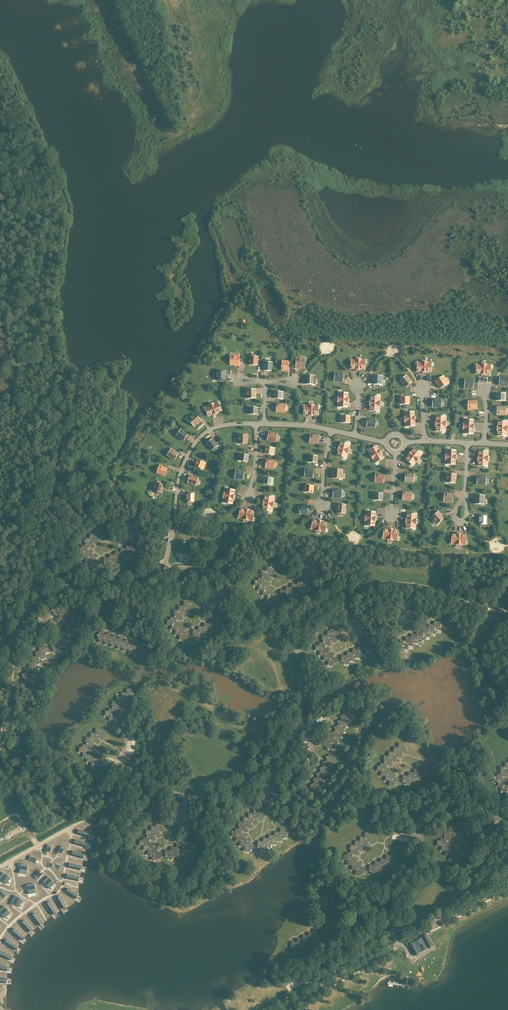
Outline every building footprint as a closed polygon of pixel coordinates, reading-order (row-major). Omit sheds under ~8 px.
[(239,366),(239,355),(230,355),(230,365),(239,366)] [(249,365),(258,366),(258,357),(250,357),(249,365)] [(305,368),(305,358),(296,357),(295,368),(305,368)] [(351,360),(351,369),(356,370),(360,370),(365,370),(366,361),(360,361),(360,359),(356,359),(356,361),(351,360)] [(417,363),(417,372),(422,372),(426,373),(431,373),(432,364),(426,363),(426,361),(422,361),(422,363),(420,363),(417,363)] [(263,371),(272,371),(272,362),(263,362),(263,371)] [(476,365),(476,374),(490,375),(491,366),(486,366),(486,364),(481,364),(481,366),(476,365)] [(215,371),(215,380),(226,380),(226,375),(224,375),(224,371),(215,371)] [(343,382),(343,373),(334,373),(334,382),(343,382)] [(315,385),(316,375),(305,375),(304,384),(315,385)] [(373,375),(373,384),(381,385),(381,379),(383,379),(383,376),(373,375)] [(400,381),(406,388),(412,382),(408,377),(409,377),(406,375),(400,381)] [(444,375),(436,381),(438,384),(437,385),(440,389),(447,384),(444,379),(446,378),(444,375)] [(507,377),(499,377),(499,386),(507,386),(507,377)] [(473,379),(464,379),(464,388),(473,388),(473,379)] [(245,389),(245,393),(247,393),(247,399),(256,399),(256,393),(255,393),(255,389),(245,389)] [(337,397),(337,402),(339,402),(339,407),(348,407),(348,402),(348,398),(348,393),(339,392),(339,397),(337,397)] [(369,405),(369,411),(378,411),(379,406),(380,406),(380,402),(379,402),(379,397),(370,396),(370,402),(369,405)] [(432,399),(432,408),(441,408),(441,398),(438,398),(438,399),(432,399)] [(477,401),(468,401),(468,409),(476,409),(477,401)] [(210,406),(205,408),(208,417),(214,415),(217,413),(222,411),(218,403),(213,405),(213,403),(209,405),(210,406)] [(276,405),(276,412),(285,413),(285,404),(282,404),(282,406),(276,405)] [(304,406),(304,415),(309,416),(313,416),(318,416),(318,406),(313,406),(313,405),(309,405),(309,406),(304,406)] [(506,407),(497,406),(497,415),(506,416),(506,407)] [(406,417),(404,417),(404,422),(406,422),(406,427),(415,426),(415,412),(406,412),(406,417)] [(193,416),(188,420),(194,427),(201,421),(194,413),(191,415),(193,416)] [(446,422),(446,417),(435,416),(435,431),(446,431),(446,426),(447,426),(447,422),(446,422)] [(366,427),(375,428),(376,419),(367,418),(366,427)] [(463,424),(463,429),(464,429),(464,434),(473,434),(474,420),(465,420),(464,424),(463,424)] [(497,422),(497,436),(505,436),(505,431),(507,431),(507,427),(505,427),(505,422),(497,422)] [(176,436),(183,442),(188,435),(181,429),(176,436)] [(277,433),(269,432),(267,441),(276,443),(277,433)] [(239,444),(248,444),(248,435),(239,434),(239,444)] [(319,444),(319,435),(310,435),(310,444),(319,444)] [(206,444),(211,451),(218,445),(213,438),(206,444)] [(347,458),(350,444),(340,442),(336,456),(347,458)] [(377,446),(369,450),(371,454),(370,455),(372,459),(373,458),(376,463),(384,458),(377,446)] [(266,447),(265,454),(272,455),(273,451),(275,451),(275,448),(266,447)] [(414,448),(405,459),(412,465),(415,461),(416,462),(419,459),(418,458),(421,453),(414,448)] [(167,456),(174,461),(179,453),(171,449),(167,456)] [(445,455),(445,459),(447,459),(446,464),(456,465),(456,450),(447,450),(447,455),(445,455)] [(478,451),(477,466),(488,466),(488,452),(478,451)] [(239,453),(239,456),(240,456),(239,461),(247,462),(248,455),(239,453)] [(308,455),(307,458),(309,458),(309,462),(317,463),(318,456),(314,456),(314,454),(311,454),(311,455),(310,455),(308,455)] [(265,468),(274,469),(275,460),(266,459),(265,468)] [(197,463),(195,466),(202,469),(203,465),(205,465),(206,463),(198,460),(197,463)] [(156,474),(165,477),(168,468),(160,465),(156,474)] [(313,478),(313,469),(305,468),(304,478),(313,478)] [(341,479),(342,469),(332,469),(332,478),(341,479)] [(243,480),(244,471),(236,470),(234,479),(243,480)] [(414,474),(405,473),(405,482),(413,483),(414,474)] [(375,483),(383,483),(384,475),(375,474),(375,483)] [(447,474),(446,483),(455,483),(456,474),(447,474)] [(187,483),(196,486),(198,478),(190,475),(187,483)] [(477,485),(485,485),(486,476),(477,476),(477,485)] [(264,477),(263,484),(270,485),(271,481),(273,481),(274,478),(264,477)] [(151,491),(162,494),(165,485),(154,482),(151,491)] [(224,493),(223,497),(224,498),(224,503),(233,504),(234,499),(234,496),(235,490),(226,488),(225,494),(224,493)] [(332,498),(341,499),(342,489),(333,489),(332,498)] [(412,492),(403,491),(402,500),(411,501),(412,492)] [(452,502),(453,493),(444,493),(443,502),(452,502)] [(483,505),(483,495),(474,495),(474,504),(483,505)] [(263,505),(262,510),(271,512),(272,507),(273,507),(274,503),(273,502),(274,497),(264,496),(263,501),(263,505)] [(300,515),(309,513),(306,504),(298,506),(300,515)] [(346,505),(337,504),(337,513),(346,514),(346,505)] [(240,508),(239,518),(244,518),(243,520),(247,520),(247,519),(253,520),(254,511),(249,510),(246,509),(240,508)] [(365,516),(364,520),(366,521),(366,526),(375,526),(376,512),(367,511),(366,516),(365,516)] [(437,524),(444,518),(438,511),(431,517),(437,524)] [(406,514),(405,528),(414,529),(415,524),(416,524),(417,520),(415,519),(416,514),(406,514)] [(479,515),(478,525),(486,525),(487,516),(479,515)] [(313,519),(311,528),(316,529),(316,531),(320,532),(320,530),(325,531),(327,522),(313,519)] [(384,529),(383,537),(388,538),(388,540),(392,540),(392,538),(397,539),(398,530),(384,529)] [(452,534),(451,543),(454,543),(456,543),(456,545),(460,545),(460,543),(466,543),(466,535),(452,534)] [(268,583),(263,582),(264,579),(268,580),(269,575),(273,576),(274,571),(278,571),(279,566),(276,565),(277,562),(272,561),(271,566),(267,566),(266,571),(262,570),(261,575),(262,575),(262,578),(258,577),(258,580),(255,580),(254,585),(259,586),(258,590),(263,591),(262,595),(267,596),(267,600),(272,601),(272,599),(275,600),(276,597),(277,593),(272,592),(272,588),(268,587),(268,583)] [(448,622),(445,622),(445,619),(440,618),(439,622),(434,621),(433,625),(429,624),(428,628),(423,627),(422,631),(417,630),(417,634),(412,633),(411,637),(406,637),(405,641),(400,640),(400,644),(400,647),(403,647),(402,649),(408,650),(408,646),(413,646),(414,642),(419,643),(420,639),(424,640),(425,636),(430,637),(431,633),(436,634),(436,630),(441,631),(442,627),(447,628),(448,622)] [(329,648),(324,647),(325,644),(330,645),(330,640),(334,641),(335,638),(335,636),(339,637),(340,631),(338,630),(338,627),(333,627),(332,631),(328,631),(327,636),(323,635),(322,640),(323,640),(323,643),(319,642),(319,645),(316,645),(315,650),(320,651),(319,655),(324,656),(323,660),(328,661),(328,665),(333,666),(333,665),(336,665),(336,662),(337,662),(338,658),(333,657),(334,653),(329,652),(329,648)] [(105,635),(103,631),(99,633),(97,635),(98,637),(97,638),(100,643),(104,640),(106,645),(110,643),(112,647),(116,645),(118,649),(122,647),(124,651),(128,649),(131,653),(134,651),(137,655),(141,652),(140,650),(142,648),(139,644),(136,646),(133,641),(130,644),(127,639),(124,641),(121,637),(118,639),(115,635),(111,637),(109,633),(105,635)] [(370,643),(364,642),(363,646),(359,645),(358,649),(353,648),(352,652),(347,652),(347,656),(342,655),(341,659),(341,662),(344,662),(344,664),(349,664),(350,660),(354,661),(355,657),(360,658),(361,654),(366,655),(366,651),(371,652),(372,646),(369,646),(370,643)] [(25,669),(26,672),(22,674),(23,678),(24,681),(27,680),(28,681),(33,679),(31,675),(36,674),(35,670),(39,668),(38,664),(43,663),(41,659),(46,657),(45,653),(49,652),(47,646),(45,647),(44,645),(38,647),(40,650),(35,652),(36,656),(32,657),(33,661),(28,663),(30,667),(25,669)] [(132,689),(127,688),(126,693),(122,692),(121,697),(117,696),(116,701),(112,701),(112,706),(113,706),(112,709),(109,708),(108,711),(106,710),(105,716),(110,717),(109,721),(114,722),(113,726),(118,727),(118,725),(121,726),(122,723),(123,719),(118,718),(119,714),(114,713),(115,710),(119,711),(120,706),(124,706),(125,701),(129,702),(130,697),(134,698),(135,692),(132,692),(132,689)] [(338,709),(340,715),(344,714),(343,710),(348,708),(347,706),(338,709)] [(351,720),(350,716),(354,714),(352,709),(350,710),(349,708),(343,710),(345,714),(340,716),(342,719),(337,721),(338,725),(334,727),(335,731),(331,732),(332,736),(328,738),(329,742),(324,744),(326,748),(327,748),(328,750),(330,749),(331,750),(336,748),(334,744),(339,743),(337,739),(342,737),(340,733),(345,731),(344,728),(348,726),(347,722),(351,720)] [(94,742),(98,742),(99,738),(103,738),(104,733),(101,732),(102,729),(96,728),(95,733),(91,732),(91,737),(86,737),(86,742),(87,742),(86,745),(83,744),(83,747),(80,747),(79,752),(83,753),(83,757),(88,758),(87,762),(92,762),(91,767),(96,767),(97,766),(100,767),(100,764),(101,764),(101,760),(96,759),(97,755),(92,754),(93,750),(88,749),(88,746),(93,747),(94,742)] [(404,744),(399,743),(398,748),(394,747),(393,752),(389,751),(388,756),(384,755),(383,761),(384,761),(384,763),(381,763),(380,766),(377,765),(376,771),(381,771),(381,775),(386,776),(385,780),(390,781),(389,785),(394,786),(394,785),(397,786),(398,783),(399,779),(394,778),(395,774),(390,773),(391,769),(386,768),(386,765),(391,766),(392,761),(396,761),(397,756),(401,757),(402,752),(406,753),(407,747),(404,747),(404,744)] [(331,754),(326,757),(327,760),(322,762),(324,766),(319,768),(321,772),(316,773),(318,777),(313,779),(314,783),(310,785),(311,789),(312,789),(313,791),(316,790),(316,791),(321,789),(320,786),(324,784),(323,780),(327,778),(326,774),(330,772),(329,769),(334,767),(332,763),(337,761),(335,756),(332,757),(331,754)] [(503,775),(507,776),(507,771),(507,762),(505,762),(504,767),(500,766),(500,771),(501,771),(500,774),(497,774),(497,776),(494,776),(493,781),(498,782),(497,786),(502,787),(501,791),(506,792),(505,796),(507,796),(507,784),(506,783),(507,779),(502,779),(503,775)] [(431,764),(426,763),(425,767),(420,766),(419,770),(414,769),(414,773),(409,772),(408,776),(403,775),(402,779),(403,780),(402,782),(405,783),(405,784),(410,785),(411,781),(416,782),(417,778),(422,779),(422,775),(427,775),(428,771),(433,772),(434,767),(431,766),(431,764)] [(254,808),(253,813),(249,813),(248,817),(244,817),(243,822),(239,821),(238,826),(239,826),(239,829),(236,828),(235,831),(232,831),(231,836),(236,837),(235,841),(240,842),(240,846),(245,847),(244,851),(249,852),(249,851),(252,851),(253,848),(254,844),(249,843),(250,839),(245,838),(245,834),(241,833),(241,830),(246,831),(247,826),(251,827),(251,822),(256,822),(256,818),(260,818),(261,813),(259,812),(259,809),(254,808)] [(450,848),(451,844),(446,843),(446,839),(451,840),(452,835),(456,836),(457,831),(461,832),(462,827),(466,828),(467,822),(464,822),(464,818),(459,818),(458,823),(454,822),(453,827),(449,826),(448,831),(444,830),(443,835),(444,836),(444,838),(441,838),(440,841),(437,840),(436,846),(441,846),(441,850),(446,851),(445,855),(450,856),(449,860),(454,861),(454,860),(457,860),(458,858),(459,853),(454,853),(455,849),(450,848)] [(155,835),(159,836),(159,831),(163,831),(164,826),(162,825),(162,822),(157,821),(156,826),(152,826),(151,830),(147,830),(146,835),(147,835),(147,838),(144,837),(143,840),(140,840),(139,845),(144,846),(143,850),(148,851),(147,855),(152,856),(152,860),(157,861),(157,859),(160,860),(161,857),(162,853),(157,852),(158,848),(153,847),(153,843),(148,842),(149,839),(154,840),(155,835)] [(286,829),(280,828),(280,832),(275,831),(274,835),(269,834),(268,838),(263,837),(263,842),(258,841),(257,845),(258,845),(257,848),(260,848),(260,850),(265,850),(266,846),(271,847),(271,843),(276,844),(277,840),(282,841),(283,837),(288,838),(289,832),(286,832),(286,829)] [(78,829),(77,834),(89,838),(90,834),(91,834),(78,829)] [(365,832),(364,837),(360,836),(360,841),(356,840),(355,845),(351,845),(350,850),(351,850),(350,853),(347,852),(347,855),(344,854),(343,860),(348,861),(347,865),(352,866),(351,870),(356,870),(355,874),(361,875),(361,874),(364,875),(364,872),(365,872),(366,868),(361,867),(361,863),(356,862),(357,858),(352,857),(353,854),(357,855),(358,850),(362,850),(363,845),(367,846),(368,841),(372,842),(373,836),(370,836),(371,833),(365,832)] [(194,838),(188,837),(188,841),(183,840),(182,844),(177,843),(176,847),(171,846),(171,850),(166,850),(165,854),(165,857),(168,857),(168,858),(173,859),(174,855),(179,856),(179,852),(184,853),(185,849),(190,850),(190,846),(195,847),(196,841),(194,841),(194,838)] [(75,840),(74,844),(86,848),(86,847),(87,843),(88,843),(75,840)] [(73,851),(71,856),(84,859),(83,859),(84,854),(85,855),(85,854),(73,851)] [(398,853),(392,852),(391,856),(386,855),(386,859),(381,858),(380,862),(375,861),(374,865),(370,864),(369,869),(369,872),(372,872),(372,873),(377,874),(377,870),(382,871),(383,867),(388,868),(389,864),(394,865),(394,861),(399,862),(400,856),(397,856),(398,853)] [(43,860),(46,865),(52,861),(49,856),(43,860)] [(20,864),(18,864),(18,867),(20,867),(19,873),(26,874),(28,865),(21,864),(20,864)] [(7,884),(11,878),(2,872),(0,876),(0,882),(1,881),(7,884)] [(49,889),(55,884),(48,877),(43,882),(41,884),(44,886),(45,884),(49,889)] [(36,893),(34,883),(27,885),(24,886),(25,888),(27,888),(28,894),(36,893)] [(76,899),(75,899),(78,895),(79,895),(68,888),(65,892),(76,899)] [(12,902),(10,904),(13,905),(14,903),(19,907),(23,901),(15,895),(11,902),(12,902)] [(56,898),(62,909),(66,907),(60,896),(56,898)] [(53,915),(52,914),(56,912),(57,912),(49,902),(45,904),(52,915),(53,915)] [(1,914),(5,918),(11,913),(4,906),(0,910),(0,914),(1,914)] [(43,923),(35,913),(31,916),(39,926),(42,923),(43,923)] [(33,930),(24,920),(20,923),(29,933),(29,932),(32,929),(32,930),(33,930)] [(14,928),(11,932),(20,941),(21,940),(20,940),(23,937),(24,937),(14,928)] [(422,937),(428,948),(434,946),(427,934),(422,937)] [(7,939),(4,943),(15,950),(17,946),(18,947),(18,946),(7,939)] [(409,946),(414,956),(419,953),(413,942),(407,945),(408,947),(409,946)] [(10,961),(10,960),(9,960),(11,956),(12,956),(0,951),(0,956),(10,961)]
